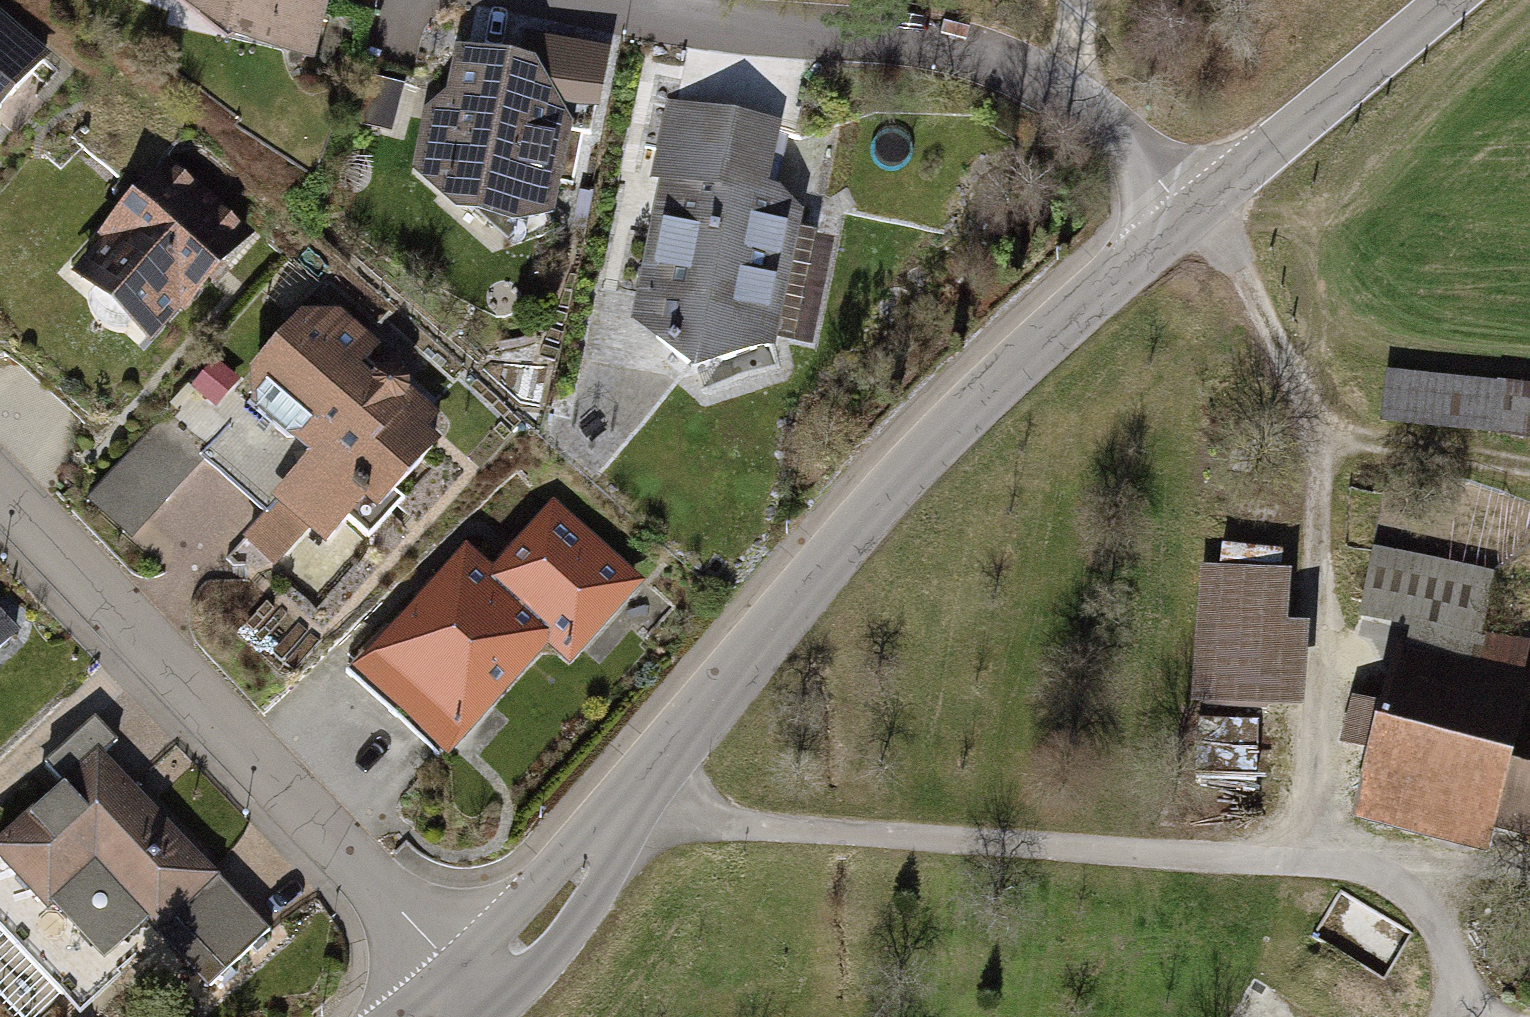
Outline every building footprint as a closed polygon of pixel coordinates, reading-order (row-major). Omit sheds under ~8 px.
[(316,62),(330,0),(178,0),(227,39),(316,62)] [(52,56),(0,10),(0,115),(52,56)] [(525,32),(520,57),(536,59),(562,104),(600,110),(612,48),(525,32)] [(514,225),(556,216),(574,124),(562,104),(536,59),(520,57),(456,46),(448,91),(424,110),(413,172),(458,212),(514,225)] [(406,84),(371,75),(358,124),(393,133),(406,84)] [(698,373),(777,347),(804,210),(782,190),(769,187),(782,123),(667,100),(650,183),(659,185),(631,321),(698,373)] [(185,315),(256,234),(167,156),(96,236),(101,240),(72,274),(152,343),(180,311),(185,315)] [(428,429),(442,415),(411,388),(410,381),(405,372),(395,367),(384,368),(378,371),(373,377),(362,368),(381,346),(340,310),(301,313),(249,371),(252,407),(309,455),(271,499),(275,504),(243,539),(274,568),(307,532),(324,547),(365,503),(377,514),(443,442),(428,429)] [(215,359),(191,387),(216,408),(240,379),(215,359)] [(1387,374),(1382,418),(1529,435),(1529,390),(1387,374)] [(167,409),(124,458),(170,499),(204,461),(199,457),(209,446),(167,409)] [(170,499),(124,458),(85,501),(131,544),(170,499)] [(571,667),(646,585),(554,502),(494,568),(491,583),(550,635),(548,649),(571,667)] [(494,568),(467,545),(351,673),(449,759),(548,649),(550,635),(491,583),(494,568)] [(1494,575),(1372,551),(1359,616),(1408,626),(1482,640),(1494,575)] [(1275,580),(1215,576),(1207,702),(1267,706),(1273,627),(1275,580)] [(20,631),(0,610),(0,650),(20,631)] [(1408,626),(1393,677),(1525,711),(1522,721),(1529,724),(1529,669),(1519,665),(1521,649),(1482,640),(1408,626)] [(1312,629),(1273,627),(1267,706),(1307,708),(1312,629)] [(1393,677),(1384,709),(1355,701),(1345,741),(1374,748),(1364,783),(1497,818),(1529,827),(1529,724),(1522,721),(1525,711),(1393,677)] [(1258,720),(1198,718),(1196,777),(1255,780),(1258,720)] [(277,931),(97,748),(61,783),(64,786),(29,820),(26,817),(0,842),(0,927),(79,1007),(158,930),(216,990),(277,931)] [(1497,818),(1364,783),(1354,821),(1487,856),(1497,818)]
